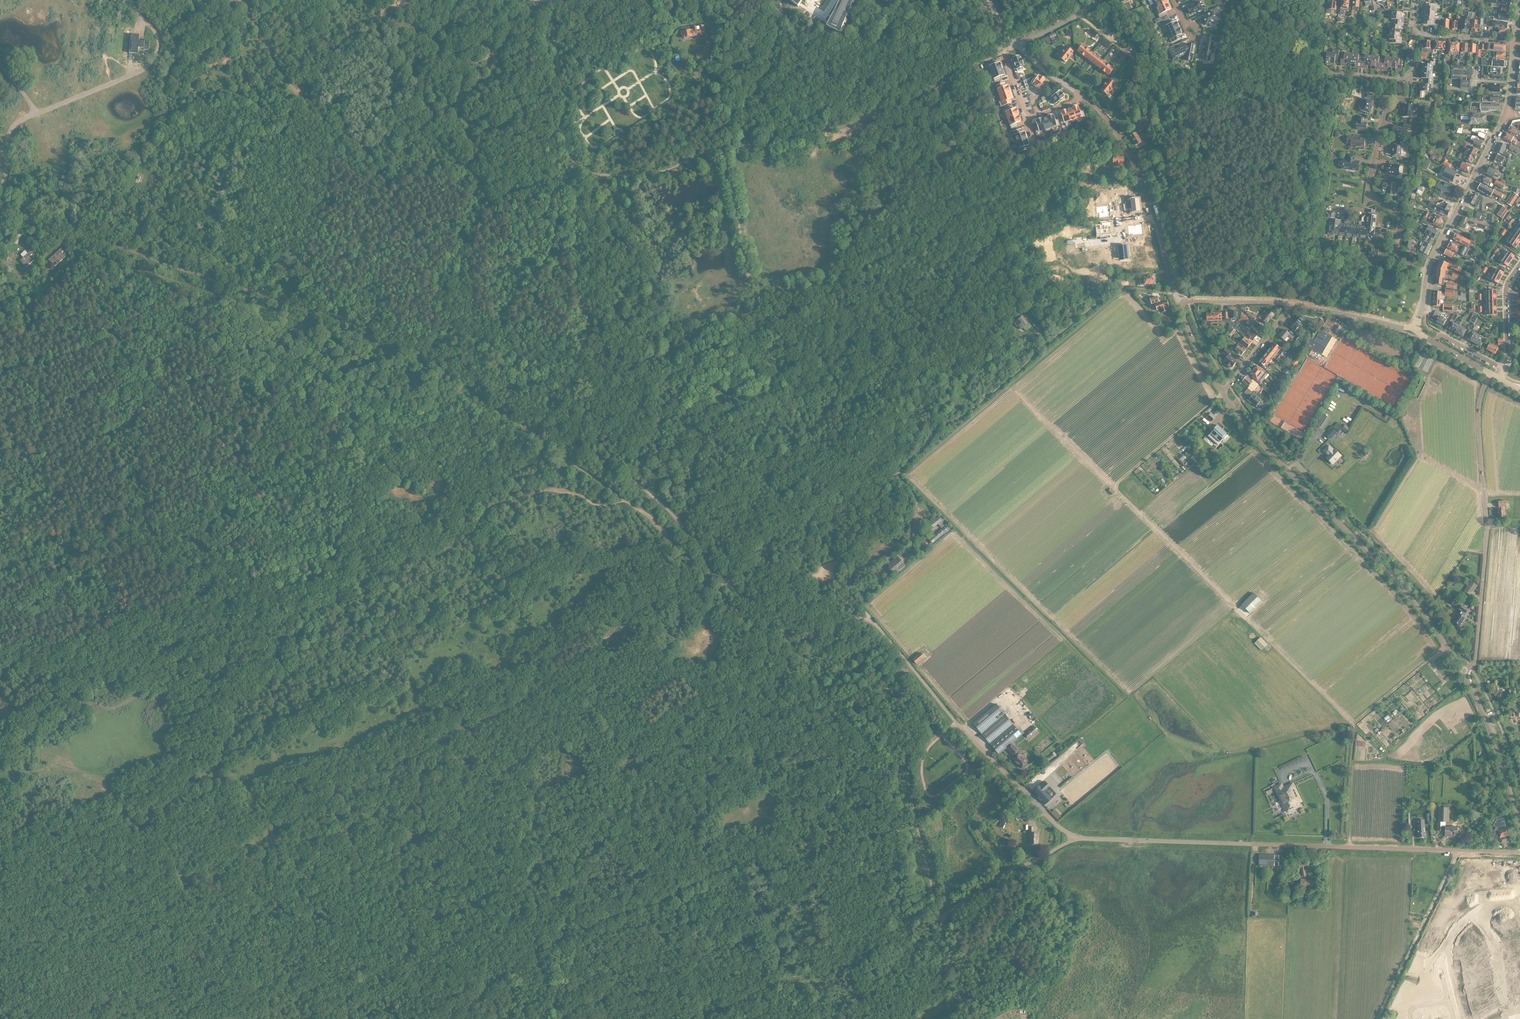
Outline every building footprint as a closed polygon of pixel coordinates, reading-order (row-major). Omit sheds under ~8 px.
[(835,14),(833,14),(831,18),(829,22),(828,24),(827,24),(826,27),(831,29),(841,33),(847,20),(846,19),(844,19),(853,0),(855,1),(855,0),(842,0),(835,14)] [(1151,0),(1155,9),(1167,3),(1168,2),(1167,0),(1151,0)] [(1198,3),(1200,1),(1200,0),(1193,0),(1192,0),(1193,4),(1187,7),(1188,9),(1187,9),(1189,13),(1190,12),(1191,14),(1197,11),(1198,12),(1201,11),(1201,10),(1198,3)] [(1340,14),(1343,15),(1344,12),(1347,12),(1349,1),(1345,0),(1342,0),(1342,5),(1341,4),(1340,14)] [(1360,0),(1353,0),(1352,7),(1353,7),(1352,11),(1350,11),(1349,16),(1353,17),(1354,10),(1358,10),(1358,8),(1360,0)] [(1364,2),(1365,6),(1371,5),(1372,11),(1377,10),(1376,5),(1375,5),(1375,0),(1364,0),(1364,2)] [(1376,3),(1383,6),(1385,10),(1386,10),(1385,0),(1376,0),(1376,3)] [(1327,6),(1326,13),(1329,14),(1331,14),(1331,13),(1331,9),(1336,10),(1336,7),(1335,7),(1336,2),(1330,1),(1330,2),(1329,6),(1327,6)] [(1158,14),(1157,15),(1159,18),(1168,14),(1167,11),(1171,9),(1168,3),(1167,3),(1155,9),(1156,9),(1158,14)] [(1425,14),(1435,16),(1436,8),(1435,8),(1435,5),(1424,4),(1423,7),(1426,8),(1425,14)] [(1212,22),(1216,20),(1215,18),(1218,16),(1217,15),(1217,13),(1218,12),(1216,8),(1209,11),(1210,14),(1209,14),(1209,15),(1207,15),(1206,16),(1205,15),(1205,16),(1202,18),(1205,25),(1209,23),(1210,26),(1213,24),(1212,22)] [(1391,22),(1403,23),(1404,20),(1401,20),(1402,13),(1397,13),(1398,9),(1387,10),(1388,12),(1392,12),(1391,19),(1392,19),(1391,22)] [(1463,31),(1467,31),(1467,30),(1468,30),(1468,29),(1469,29),(1469,26),(1471,26),(1472,12),(1468,12),(1468,17),(1466,17),(1466,21),(1463,21),(1462,30),(1464,30),(1463,31)] [(1493,20),(1508,21),(1509,16),(1502,15),(1502,13),(1494,12),(1493,20)] [(1434,23),(1435,16),(1425,14),(1424,21),(1422,21),(1421,24),(1433,26),(1434,23)] [(1442,28),(1449,29),(1449,21),(1450,21),(1451,14),(1450,14),(1450,15),(1448,15),(1447,21),(1443,20),(1442,28)] [(1452,29),(1457,30),(1458,26),(1458,22),(1459,23),(1460,18),(1457,17),(1456,22),(1452,22),(1452,29)] [(1178,28),(1177,27),(1178,27),(1177,23),(1176,23),(1175,22),(1172,24),(1171,20),(1161,24),(1163,28),(1164,27),(1167,33),(1178,28)] [(1477,25),(1477,20),(1473,20),(1472,32),(1480,32),(1481,26),(1478,26),(1477,25)] [(1391,25),(1390,32),(1400,33),(1401,26),(1403,26),(1403,23),(1391,22),(1391,25)] [(682,38),(705,34),(703,26),(692,29),(692,30),(681,32),(682,38)] [(1167,33),(1171,43),(1179,39),(1177,36),(1181,34),(1180,34),(1178,29),(1178,28),(1167,33)] [(1097,35),(1090,29),(1087,33),(1094,38),(1097,35)] [(1400,33),(1390,32),(1389,42),(1385,41),(1385,44),(1389,44),(1389,42),(1401,44),(1402,41),(1399,40),(1400,33)] [(139,35),(133,35),(131,34),(129,53),(137,54),(138,48),(143,48),(143,50),(148,50),(149,41),(144,40),(144,41),(138,41),(139,35)] [(1211,47),(1213,40),(1209,39),(1207,39),(1206,43),(1205,43),(1204,46),(1203,46),(1202,50),(1202,51),(1203,51),(1203,53),(1202,55),(1203,55),(1203,57),(1203,58),(1203,59),(1208,61),(1209,56),(1210,52),(1213,53),(1214,48),(1211,47)] [(1110,45),(1103,40),(1101,43),(1107,48),(1110,45)] [(1425,41),(1424,48),(1422,48),(1421,52),(1421,59),(1426,60),(1426,53),(1431,53),(1432,49),(1431,49),(1431,44),(1430,44),(1430,42),(1425,41)] [(1432,49),(1431,53),(1435,53),(1436,53),(1436,50),(1439,50),(1440,42),(1434,42),(1433,50),(1432,49)] [(1452,58),(1453,52),(1454,43),(1448,43),(1447,52),(1446,51),(1445,57),(1452,58)] [(1191,61),(1193,52),(1194,46),(1193,45),(1189,44),(1188,44),(1188,45),(1187,44),(1187,45),(1174,50),(1173,48),(1168,50),(1169,53),(1171,52),(1174,59),(1176,58),(1185,54),(1184,57),(1187,58),(1187,59),(1188,59),(1189,58),(1190,59),(1191,59),(1190,61),(1191,61)] [(1467,53),(1468,45),(1462,44),(1461,52),(1460,52),(1460,59),(1462,59),(1463,52),(1467,53)] [(1081,55),(1084,52),(1087,49),(1081,45),(1076,51),(1081,55)] [(1475,53),(1476,45),(1469,45),(1469,54),(1468,54),(1467,60),(1470,60),(1470,53),(1475,53)] [(1062,52),(1065,55),(1069,57),(1073,52),(1066,46),(1062,52)] [(1092,53),(1087,49),(1084,52),(1081,55),(1087,60),(1089,56),(1092,53)] [(1326,53),(1325,64),(1330,64),(1331,63),(1334,63),(1335,58),(1338,58),(1339,50),(1332,49),(1332,54),(1326,53)] [(1114,54),(1120,59),(1123,55),(1117,50),(1114,54)] [(1064,63),(1069,57),(1065,55),(1062,52),(1058,57),(1064,63)] [(1092,53),(1089,56),(1087,60),(1092,64),(1097,57),(1092,53)] [(1344,54),(1341,53),(1340,65),(1343,66),(1343,63),(1350,64),(1351,54),(1344,53),(1344,54)] [(1013,61),(1011,61),(1013,68),(1015,68),(1016,70),(1022,68),(1021,63),(1022,63),(1020,57),(1019,58),(1018,55),(1017,55),(1016,54),(1012,56),(1013,57),(1012,57),(1013,61)] [(1359,55),(1351,54),(1350,64),(1357,64),(1357,67),(1360,67),(1361,55),(1359,55)] [(1364,56),(1361,55),(1360,67),(1363,68),(1363,65),(1370,66),(1371,56),(1364,55),(1364,56)] [(1371,56),(1370,66),(1377,67),(1377,69),(1380,70),(1382,58),(1379,57),(1371,56)] [(1102,61),(1097,57),(1092,64),(1097,68),(1100,64),(1102,61)] [(1385,58),(1382,58),(1380,70),(1383,70),(1384,67),(1391,68),(1392,58),(1385,57),(1385,58)] [(1399,59),(1392,58),(1391,68),(1398,69),(1397,71),(1401,72),(1402,60),(1399,60),(1399,59)] [(1496,60),(1482,59),(1481,61),(1482,61),(1481,65),(1505,67),(1506,61),(1496,60)] [(994,60),(985,64),(986,68),(987,67),(989,73),(990,72),(1001,69),(1002,68),(1000,62),(996,64),(994,60)] [(1102,61),(1100,64),(1097,68),(1102,72),(1108,65),(1102,61)] [(1433,66),(1434,66),(1435,63),(1434,63),(1431,62),(1426,62),(1425,65),(1422,64),(1422,68),(1419,68),(1419,71),(1432,72),(1433,66)] [(1113,69),(1108,65),(1102,72),(1108,76),(1113,69)] [(1452,67),(1451,77),(1451,79),(1461,80),(1460,89),(1469,89),(1469,80),(1471,80),(1472,69),(1452,67)] [(1001,69),(990,72),(994,82),(1001,79),(1000,76),(1003,75),(1001,69)] [(1432,79),(1432,72),(1419,71),(1419,74),(1421,74),(1421,78),(1424,79),(1424,82),(1433,83),(1433,80),(1432,79)] [(1034,77),(1030,84),(1032,85),(1030,87),(1036,91),(1039,86),(1040,87),(1042,84),(1042,83),(1043,80),(1043,79),(1043,78),(1041,76),(1040,77),(1038,76),(1036,79),(1034,77)] [(1108,79),(1104,85),(1111,90),(1115,84),(1108,79)] [(1432,86),(1433,83),(1424,82),(1423,85),(1420,84),(1420,88),(1417,88),(1417,89),(1416,89),(1415,98),(1421,98),(1422,92),(1430,93),(1431,86),(1432,86)] [(1001,84),(994,86),(995,90),(994,90),(996,96),(1009,92),(1007,86),(1003,87),(1001,84)] [(1100,90),(1107,95),(1111,90),(1104,85),(1100,90)] [(1055,92),(1049,96),(1050,98),(1049,99),(1054,104),(1057,102),(1058,102),(1061,100),(1061,99),(1063,97),(1059,91),(1057,93),(1055,92)] [(996,96),(995,97),(999,107),(1008,103),(1007,100),(1011,98),(1009,92),(996,96)] [(1363,107),(1361,111),(1369,114),(1373,102),(1371,101),(1372,98),(1372,94),(1366,94),(1366,97),(1364,104),(1363,103),(1362,103),(1361,104),(1361,105),(1361,106),(1362,107),(1363,107)] [(1489,111),(1499,111),(1499,105),(1488,105),(1488,104),(1480,104),(1480,105),(1479,105),(1479,108),(1470,107),(1470,112),(1474,112),(1481,112),(1481,113),(1488,113),(1489,111)] [(1411,112),(1416,113),(1417,107),(1413,106),(1404,105),(1404,108),(1403,108),(1403,111),(1403,112),(1403,116),(1410,117),(1411,112)] [(1072,108),(1071,108),(1075,119),(1080,117),(1081,118),(1085,117),(1082,111),(1079,112),(1077,106),(1076,107),(1076,106),(1072,107),(1072,108)] [(1011,107),(1001,110),(1005,120),(1007,119),(1017,115),(1015,109),(1012,110),(1011,107)] [(1071,108),(1066,110),(1069,121),(1075,119),(1071,108)] [(1062,118),(1059,119),(1060,124),(1064,123),(1064,124),(1070,122),(1069,121),(1066,110),(1060,112),(1062,118)] [(1474,116),(1474,112),(1470,112),(1456,111),(1456,115),(1461,115),(1460,120),(1469,120),(1469,124),(1477,124),(1477,123),(1483,123),(1483,122),(1485,122),(1485,117),(1483,117),(1483,116),(1474,116)] [(1017,115),(1007,119),(1010,129),(1018,126),(1016,123),(1020,122),(1017,115)] [(1052,115),(1046,117),(1051,129),(1060,126),(1057,119),(1054,121),(1052,115)] [(1356,129),(1366,130),(1367,123),(1363,122),(1363,121),(1364,121),(1364,117),(1358,116),(1358,122),(1356,122),(1356,129)] [(1046,117),(1041,119),(1044,130),(1045,132),(1051,130),(1051,129),(1046,117)] [(1037,127),(1034,128),(1036,133),(1039,132),(1044,130),(1041,119),(1040,119),(1040,118),(1036,120),(1036,121),(1035,121),(1037,127)] [(1510,126),(1516,129),(1519,128),(1519,120),(1513,121),(1510,126)] [(1400,136),(1405,136),(1406,132),(1407,129),(1410,129),(1411,124),(1404,123),(1403,127),(1398,126),(1398,127),(1394,126),(1393,130),(1392,130),(1392,134),(1391,134),(1391,137),(1397,138),(1397,135),(1401,135),(1400,136)] [(1507,131),(1511,134),(1514,136),(1514,137),(1513,137),(1519,140),(1519,136),(1519,135),(1519,133),(1519,131),(1517,130),(1516,129),(1510,126),(1507,131)] [(1476,137),(1479,138),(1484,141),(1487,135),(1482,133),(1484,129),(1472,129),(1471,131),(1476,134),(1476,133),(1478,134),(1476,137)] [(1019,130),(1010,133),(1011,137),(1012,137),(1014,143),(1026,139),(1027,138),(1025,132),(1020,133),(1019,130)] [(1130,137),(1135,145),(1141,142),(1138,137),(1139,136),(1136,132),(1130,136),(1130,137)] [(1506,133),(1503,139),(1511,142),(1513,137),(1514,137),(1506,133)] [(1363,140),(1365,140),(1355,138),(1355,137),(1347,136),(1346,143),(1350,144),(1350,147),(1359,148),(1359,149),(1363,150),(1364,145),(1363,145),(1363,140)] [(1472,145),(1480,149),(1483,143),(1478,141),(1479,138),(1476,137),(1472,136),(1470,140),(1474,141),(1472,145)] [(1026,139),(1014,143),(1018,153),(1026,150),(1025,146),(1028,145),(1028,144),(1029,144),(1027,140),(1026,140),(1026,139)] [(1400,153),(1402,153),(1402,150),(1401,150),(1401,147),(1407,148),(1408,143),(1401,142),(1400,145),(1393,144),(1392,157),(1400,158),(1400,153)] [(1476,155),(1475,155),(1477,150),(1470,147),(1471,144),(1465,142),(1461,149),(1466,151),(1465,152),(1475,158),(1476,156),(1475,156),(1476,155)] [(1506,146),(1499,143),(1497,148),(1506,151),(1507,150),(1505,149),(1506,146)] [(1510,145),(1508,150),(1519,154),(1519,151),(1519,149),(1510,145)] [(1435,158),(1435,159),(1439,161),(1442,159),(1442,155),(1439,153),(1436,155),(1436,156),(1435,156),(1435,157),(1434,157),(1432,156),(1431,154),(1432,154),(1432,153),(1432,149),(1429,147),(1426,149),(1426,153),(1429,155),(1430,155),(1429,155),(1430,158),(1432,160),(1435,158)] [(1505,153),(1506,151),(1497,148),(1495,152),(1509,157),(1510,155),(1505,153)] [(1461,158),(1461,159),(1463,160),(1471,164),(1473,159),(1474,158),(1474,159),(1475,158),(1465,152),(1464,154),(1463,154),(1461,158)] [(1501,165),(1502,163),(1504,157),(1501,156),(1495,153),(1492,161),(1501,165)] [(1359,161),(1354,161),(1355,155),(1347,154),(1347,160),(1344,160),(1343,162),(1339,161),(1338,165),(1343,166),(1342,169),(1358,170),(1359,161)] [(1123,158),(1112,158),(1112,167),(1122,167),(1122,164),(1123,164),(1123,158)] [(1450,169),(1451,165),(1447,163),(1448,160),(1444,158),(1441,164),(1450,169)] [(1401,163),(1394,162),(1394,165),(1386,164),(1385,173),(1388,174),(1388,176),(1394,177),(1395,174),(1398,175),(1399,166),(1401,166),(1401,163)] [(1471,167),(1464,164),(1462,163),(1461,166),(1458,165),(1456,168),(1464,172),(1464,171),(1468,173),(1471,167)] [(1442,171),(1444,172),(1441,177),(1452,182),(1456,173),(1444,167),(1442,171)] [(1497,177),(1499,174),(1496,172),(1490,168),(1486,175),(1493,178),(1494,175),(1497,177)] [(1485,177),(1482,182),(1489,186),(1491,183),(1492,184),(1493,183),(1493,182),(1492,181),(1485,177)] [(1384,190),(1386,190),(1386,194),(1394,195),(1394,192),(1397,192),(1398,187),(1395,187),(1395,183),(1395,181),(1388,180),(1387,182),(1387,183),(1382,182),(1381,189),(1383,189),(1383,190),(1384,190)] [(1444,194),(1445,193),(1449,195),(1450,194),(1451,193),(1451,192),(1451,191),(1452,189),(1449,188),(1450,185),(1447,184),(1444,182),(1440,181),(1439,183),(1438,183),(1436,189),(1440,191),(1440,192),(1444,194)] [(1500,183),(1496,181),(1494,185),(1497,187),(1502,190),(1505,185),(1500,183)] [(1414,193),(1419,195),(1423,186),(1415,183),(1412,191),(1414,192),(1414,193)] [(1133,184),(1119,186),(1119,191),(1121,191),(1121,193),(1126,192),(1126,193),(1129,192),(1134,191),(1133,184)] [(1481,184),(1477,190),(1490,198),(1492,193),(1494,191),(1493,191),(1481,184)] [(1107,187),(1091,189),(1092,198),(1101,197),(1101,198),(1106,198),(1106,195),(1108,195),(1107,187)] [(1494,191),(1492,193),(1501,198),(1503,195),(1495,190),(1494,190),(1493,191),(1494,191)] [(1514,194),(1513,193),(1506,203),(1511,206),(1518,196),(1514,194)] [(1469,202),(1477,207),(1482,198),(1477,195),(1476,196),(1473,195),(1469,202)] [(1130,201),(1127,201),(1128,205),(1131,205),(1132,212),(1139,211),(1138,200),(1130,201)] [(1427,206),(1433,209),(1436,204),(1430,201),(1427,206)] [(1438,212),(1447,216),(1449,211),(1446,210),(1448,205),(1444,203),(1442,208),(1438,206),(1435,210),(1438,212)] [(1106,206),(1094,207),(1094,213),(1098,212),(1098,217),(1107,216),(1106,206)] [(1499,216),(1502,219),(1508,211),(1505,208),(1499,216)] [(1375,228),(1376,216),(1374,216),(1375,211),(1369,210),(1368,213),(1370,213),(1369,215),(1367,215),(1365,222),(1366,222),(1368,222),(1367,227),(1375,228)] [(1327,234),(1338,235),(1339,223),(1339,220),(1333,219),(1334,212),(1328,211),(1327,220),(1330,220),(1328,233),(1327,234)] [(1433,219),(1442,223),(1443,222),(1443,223),(1446,218),(1433,212),(1432,214),(1426,212),(1425,215),(1427,216),(1433,219)] [(1475,217),(1482,221),(1483,221),(1486,216),(1477,212),(1475,217)] [(1338,235),(1345,236),(1347,213),(1344,213),(1344,220),(1344,224),(1339,223),(1338,235)] [(1345,236),(1352,237),(1353,225),(1348,225),(1349,220),(1350,214),(1347,213),(1345,236)] [(1487,220),(1487,221),(1486,223),(1494,224),(1495,215),(1489,214),(1489,220),(1487,220)] [(1352,237),(1359,238),(1361,215),(1358,215),(1358,221),(1358,226),(1353,225),(1352,237)] [(1359,238),(1366,239),(1366,238),(1367,227),(1368,222),(1366,222),(1366,226),(1363,226),(1364,215),(1361,215),(1359,238)] [(1442,224),(1442,223),(1433,219),(1427,216),(1425,215),(1424,216),(1426,218),(1429,220),(1433,221),(1431,224),(1440,229),(1442,224)] [(1467,224),(1470,225),(1484,229),(1494,232),(1496,226),(1486,223),(1482,222),(1476,220),(1469,218),(1468,219),(1463,217),(1458,225),(1464,228),(1467,224)] [(1101,226),(1099,226),(1100,234),(1111,233),(1109,222),(1101,223),(1101,226)] [(1131,226),(1127,226),(1128,235),(1141,233),(1140,225),(1135,225),(1135,226),(1131,226)] [(1373,240),(1374,233),(1383,234),(1384,229),(1375,228),(1367,227),(1366,238),(1366,241),(1371,242),(1371,239),(1373,240)] [(1425,232),(1424,234),(1433,239),(1434,238),(1435,237),(1434,237),(1436,234),(1437,233),(1437,232),(1428,227),(1427,229),(1423,227),(1422,230),(1425,232)] [(1510,237),(1519,243),(1519,241),(1519,237),(1513,232),(1510,237)] [(1452,237),(1451,239),(1452,239),(1453,240),(1456,242),(1461,244),(1466,247),(1470,241),(1462,237),(1455,233),(1455,234),(1454,233),(1453,236),(1454,236),(1453,237),(1452,237)] [(1431,246),(1434,240),(1425,235),(1422,240),(1426,242),(1425,243),(1422,242),(1420,245),(1417,250),(1416,253),(1423,255),(1424,253),(1427,255),(1431,246)] [(1510,237),(1506,242),(1515,248),(1519,243),(1510,237)] [(1144,241),(1135,242),(1137,258),(1146,257),(1144,241)] [(1449,245),(1447,248),(1459,255),(1460,253),(1464,256),(1465,256),(1469,250),(1463,246),(1461,245),(1461,244),(1456,242),(1454,244),(1452,243),(1450,242),(1448,245),(1449,245)] [(1126,246),(1117,247),(1119,259),(1122,258),(1123,259),(1124,259),(1123,258),(1127,258),(1128,260),(1127,260),(1128,260),(1126,246)] [(54,261),(57,264),(65,257),(61,253),(63,251),(60,249),(48,260),(51,263),(54,261)] [(1366,249),(1362,249),(1362,253),(1366,254),(1366,252),(1368,252),(1368,257),(1378,258),(1379,254),(1378,254),(1378,251),(1374,250),(1366,249)] [(1445,253),(1444,255),(1457,262),(1459,260),(1455,258),(1457,255),(1446,249),(1446,250),(1445,250),(1445,251),(1445,252),(1445,253)] [(1099,250),(1094,251),(1095,257),(1094,257),(1094,258),(1095,258),(1095,260),(1099,260),(1100,263),(1107,262),(1107,259),(1108,258),(1107,250),(1102,250),(1100,250),(1099,250)] [(1505,250),(1502,255),(1511,261),(1514,256),(1510,254),(1509,252),(1505,250)] [(29,252),(19,261),(25,267),(34,260),(30,256),(31,255),(29,252)] [(1502,255),(1498,260),(1507,266),(1511,261),(1502,255)] [(1445,262),(1440,260),(1436,268),(1445,271),(1447,267),(1456,272),(1456,271),(1459,273),(1461,268),(1446,260),(1445,262)] [(1445,272),(1445,271),(1436,268),(1435,277),(1443,278),(1444,278),(1450,279),(1456,281),(1458,275),(1452,273),(1451,277),(1450,277),(1450,275),(1446,275),(1447,273),(1445,272)] [(1494,268),(1491,273),(1500,279),(1503,273),(1494,268)] [(1143,277),(1139,278),(1140,285),(1145,285),(1148,284),(1153,284),(1153,283),(1154,283),(1153,278),(1152,278),(1152,276),(1149,276),(1148,276),(1148,272),(1145,273),(1142,273),(1143,277)] [(1491,273),(1488,279),(1497,284),(1500,279),(1491,273)] [(1443,282),(1443,278),(1435,277),(1435,285),(1445,286),(1445,288),(1446,288),(1453,289),(1454,284),(1446,283),(1446,282),(1443,282)] [(1453,298),(1453,297),(1456,298),(1457,295),(1453,295),(1454,291),(1453,291),(1453,289),(1446,288),(1445,290),(1445,293),(1441,293),(1441,292),(1434,292),(1433,299),(1440,300),(1444,300),(1444,297),(1453,298)] [(1154,306),(1155,310),(1156,309),(1157,310),(1161,309),(1162,312),(1165,311),(1164,308),(1167,307),(1167,305),(1168,305),(1166,302),(1165,301),(1162,302),(1161,299),(1158,300),(1156,297),(1149,299),(1151,304),(1154,303),(1155,306),(1154,306)] [(1433,299),(1432,307),(1440,308),(1440,307),(1441,307),(1441,304),(1440,304),(1440,300),(1433,299)] [(1246,306),(1239,306),(1239,309),(1245,314),(1254,321),(1256,319),(1257,320),(1258,320),(1262,323),(1263,321),(1266,324),(1274,315),(1269,311),(1263,319),(1260,317),(1259,318),(1252,313),(1251,314),(1248,311),(1246,310),(1246,306)] [(1436,322),(1442,326),(1447,317),(1445,316),(1445,312),(1440,312),(1440,311),(1435,311),(1432,317),(1437,320),(1436,322)] [(1224,313),(1221,313),(1215,313),(1215,314),(1207,314),(1207,316),(1206,316),(1206,319),(1207,319),(1207,321),(1211,321),(1211,323),(1217,323),(1217,321),(1221,321),(1221,319),(1228,319),(1228,313),(1224,313)] [(1473,325),(1478,316),(1474,313),(1470,319),(1472,320),(1470,323),(1473,325)] [(1294,317),(1288,326),(1295,331),(1299,326),(1298,326),(1302,321),(1316,324),(1316,323),(1319,325),(1321,327),(1324,323),(1322,322),(1322,321),(1320,319),(1319,319),(1319,320),(1317,319),(1316,319),(1303,316),(1303,317),(1299,314),(1296,318),(1294,317)] [(1023,317),(1014,324),(1018,328),(1019,327),(1022,330),(1024,329),(1026,331),(1031,328),(1025,321),(1026,321),(1023,318),(1023,317)] [(1452,322),(1448,329),(1454,333),(1461,321),(1459,320),(1458,322),(1457,322),(1455,324),(1452,322)] [(1463,322),(1461,321),(1454,333),(1458,335),(1461,337),(1462,337),(1466,330),(1460,327),(1463,322)] [(1259,328),(1254,324),(1250,329),(1258,335),(1261,331),(1258,329),(1259,328)] [(1337,325),(1333,331),(1337,334),(1341,328),(1337,325)] [(1475,331),(1477,327),(1473,325),(1470,330),(1473,331),(1472,332),(1467,340),(1473,343),(1478,336),(1479,333),(1475,331)] [(1232,327),(1227,335),(1230,337),(1236,330),(1232,327)] [(1285,330),(1279,337),(1284,341),(1288,336),(1291,339),(1293,337),(1290,334),(1285,330)] [(1308,342),(1310,343),(1305,352),(1309,355),(1312,350),(1322,355),(1333,337),(1321,330),(1314,341),(1312,340),(1312,339),(1310,339),(1308,342)] [(1248,333),(1246,332),(1245,335),(1250,339),(1250,338),(1254,340),(1257,337),(1250,331),(1248,333)] [(1478,336),(1473,343),(1480,347),(1484,340),(1485,338),(1481,337),(1481,338),(1478,336)] [(1238,338),(1236,341),(1244,347),(1244,346),(1247,348),(1250,344),(1247,342),(1248,340),(1244,337),(1243,338),(1244,339),(1242,341),(1238,338)] [(1299,337),(1295,342),(1301,347),(1305,342),(1299,337)] [(1486,350),(1494,355),(1499,346),(1503,346),(1503,339),(1498,339),(1498,345),(1496,345),(1496,346),(1493,344),(1492,345),(1489,344),(1490,343),(1490,340),(1488,339),(1487,342),(1485,346),(1487,347),(1486,350)] [(1235,347),(1233,350),(1238,353),(1239,353),(1242,355),(1245,352),(1245,351),(1246,350),(1239,344),(1237,345),(1238,346),(1236,348),(1235,347)] [(1281,349),(1274,344),(1270,348),(1277,354),(1281,349)] [(1277,354),(1270,348),(1266,353),(1273,358),(1277,354)] [(1231,353),(1225,349),(1222,353),(1227,357),(1224,361),(1226,363),(1225,364),(1231,368),(1231,367),(1232,368),(1236,362),(1233,359),(1234,359),(1229,355),(1231,353)] [(1273,358),(1266,353),(1263,358),(1270,363),(1273,358)] [(1263,358),(1259,362),(1263,365),(1262,366),(1265,369),(1267,366),(1269,368),(1272,365),(1270,363),(1263,358)] [(1256,366),(1255,368),(1253,370),(1261,376),(1264,379),(1268,374),(1265,372),(1260,368),(1259,369),(1256,366)] [(1261,376),(1253,370),(1250,374),(1253,377),(1252,377),(1257,381),(1260,384),(1264,379),(1261,376)] [(1282,374),(1278,380),(1282,383),(1286,378),(1282,374)] [(1246,377),(1243,382),(1249,387),(1251,388),(1252,386),(1255,388),(1257,386),(1258,387),(1260,385),(1256,382),(1255,384),(1246,377)] [(1260,402),(1265,406),(1267,403),(1254,392),(1253,393),(1251,395),(1252,396),(1251,397),(1250,396),(1249,397),(1247,400),(1251,404),(1251,403),(1255,407),(1256,407),(1257,406),(1258,405),(1260,402)] [(1206,418),(1211,422),(1215,417),(1211,413),(1206,418)] [(1323,415),(1316,426),(1317,427),(1320,429),(1328,418),(1324,415),(1323,415)] [(1217,425),(1209,434),(1211,435),(1212,436),(1215,439),(1217,440),(1219,443),(1224,438),(1220,435),(1221,434),(1223,431),(1217,425)] [(1345,433),(1349,429),(1345,425),(1341,429),(1345,433)] [(1332,429),(1326,435),(1330,439),(1336,433),(1332,429)] [(1327,458),(1333,464),(1340,456),(1334,450),(1334,451),(1328,446),(1323,451),(1328,456),(1327,458)] [(1506,501),(1498,502),(1499,507),(1500,511),(1498,511),(1499,518),(1505,518),(1505,510),(1504,511),(1504,507),(1507,506),(1506,501)] [(939,516),(930,524),(933,527),(937,524),(945,533),(950,529),(949,528),(948,528),(942,521),(943,521),(939,516)] [(935,540),(944,533),(941,529),(931,537),(935,540)] [(905,566),(897,556),(887,564),(889,567),(887,568),(894,576),(905,566)] [(875,569),(872,572),(874,574),(873,575),(875,576),(875,575),(877,578),(881,574),(880,574),(883,572),(888,578),(891,575),(881,563),(877,566),(879,567),(876,569),(875,569)] [(1476,585),(1471,582),(1464,592),(1469,595),(1476,585)] [(1242,605),(1250,613),(1262,601),(1254,593),(1242,605)] [(1458,616),(1454,622),(1460,626),(1465,619),(1463,617),(1465,614),(1466,614),(1469,610),(1462,605),(1459,609),(1459,610),(1456,614),(1458,616)] [(912,660),(916,664),(923,657),(920,653),(912,660)] [(1021,735),(996,704),(973,723),(998,755),(1006,749),(1012,743),(1021,735)] [(1033,727),(1024,734),(1028,739),(1037,731),(1033,727)] [(1015,758),(1013,760),(1021,768),(1023,769),(1027,765),(1026,763),(1026,762),(1018,754),(1020,752),(1012,743),(1006,749),(1015,758)] [(1044,804),(1054,795),(1055,794),(1054,793),(1044,782),(1033,792),(1038,798),(1040,801),(1041,800),(1044,804)] [(1286,810),(1287,812),(1302,805),(1295,789),(1293,791),(1290,785),(1283,788),(1281,784),(1275,787),(1281,801),(1282,800),(1282,802),(1281,802),(1284,808),(1285,807),(1286,809),(1285,809),(1286,810)] [(1438,822),(1437,822),(1437,831),(1440,831),(1440,829),(1445,829),(1445,837),(1457,838),(1458,827),(1445,827),(1445,822),(1449,822),(1449,808),(1439,808),(1438,822)] [(1508,836),(1508,835),(1507,829),(1506,829),(1505,825),(1506,825),(1504,818),(1497,820),(1493,826),(1496,828),(1495,829),(1490,837),(1499,842),(1500,842),(1499,844),(1502,845),(1506,839),(1509,838),(1508,836)] [(1030,845),(1037,845),(1037,833),(1033,833),(1033,827),(1029,827),(1029,835),(1030,835),(1030,845)] [(1281,867),(1282,856),(1259,855),(1259,866),(1281,867)] [(1306,863),(1297,865),(1297,868),(1301,868),(1303,880),(1302,880),(1301,886),(1313,888),(1314,881),(1306,880),(1305,867),(1306,867),(1306,863)] [(1480,865),(1468,866),(1469,876),(1474,875),(1474,876),(1476,876),(1476,875),(1481,875),(1480,864),(1480,865)] [(1442,919),(1440,928),(1451,931),(1453,922),(1442,919)] [(1480,944),(1482,955),(1487,954),(1488,954),(1487,954),(1490,954),(1490,949),(1489,946),(1489,945),(1489,944),(1489,943),(1480,944)] [(1415,965),(1430,969),(1432,961),(1417,958),(1418,958),(1416,965),(1415,965)] [(1433,980),(1421,982),(1422,989),(1423,990),(1424,991),(1424,990),(1425,991),(1434,990),(1433,980)] [(1452,981),(1453,990),(1464,988),(1463,980),(1452,981)] [(1490,981),(1480,984),(1482,992),(1493,989),(1490,981)] [(1495,999),(1484,1002),(1487,1010),(1497,1007),(1495,999)] [(1434,1010),(1435,1018),(1445,1018),(1444,1009),(1439,1009),(1434,1010)]
